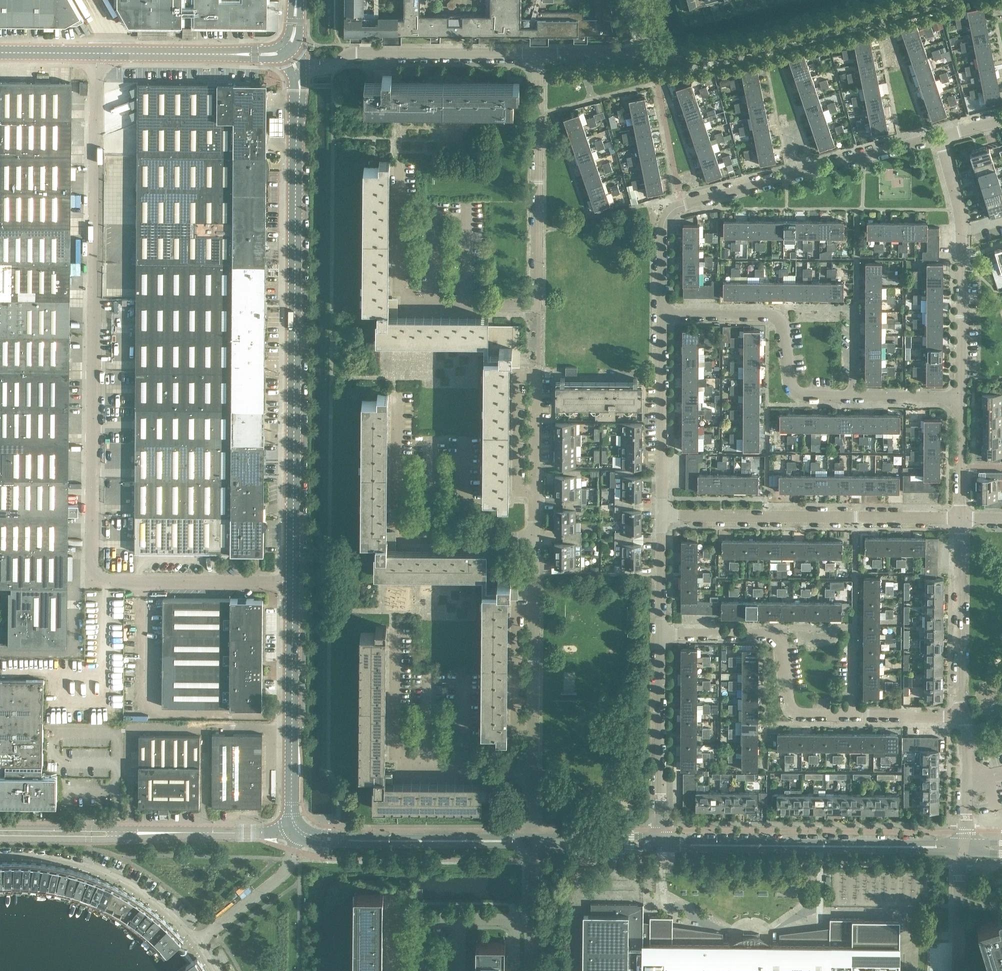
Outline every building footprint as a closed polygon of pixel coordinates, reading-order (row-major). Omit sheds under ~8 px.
[(74,0),(0,0),(0,23),(65,23),(68,23),(77,23),(84,19),(81,14),(74,0)] [(118,3),(129,23),(182,24),(194,24),(255,25),(267,25),(267,0),(118,0),(118,3)] [(347,7),(347,12),(347,17),(345,17),(345,33),(617,34),(609,0),(593,0),(598,19),(583,19),(583,11),(538,11),(538,26),(521,26),(521,0),(491,0),(491,14),(461,14),(461,15),(462,15),(462,23),(449,23),(449,15),(450,15),(450,14),(420,14),(420,0),(404,0),(404,17),(379,17),(374,17),(374,12),(363,12),(363,0),(347,0),(347,7)] [(966,8),(968,21),(984,17),(982,5),(966,8)] [(936,32),(945,29),(941,16),(932,19),(936,32)] [(968,21),(971,32),(987,29),(984,17),(968,21)] [(924,33),(923,28),(917,29),(915,23),(899,28),(903,40),(919,34),(924,33)] [(167,37),(167,24),(147,24),(147,37),(167,37)] [(193,27),(183,26),(183,38),(193,38),(193,27)] [(971,32),(973,44),(989,41),(987,29),(971,32)] [(903,40),(907,51),(923,46),(919,34),(903,40)] [(853,39),(855,51),(871,48),(868,36),(853,39)] [(973,44),(975,56),(991,53),(989,41),(973,44)] [(923,46),(907,51),(911,62),(927,57),(932,55),(930,51),(925,52),(923,46)] [(855,51),(857,63),(873,59),(871,48),(855,51)] [(792,69),(807,64),(804,52),(788,58),(792,69)] [(975,56),(977,68),(994,64),(991,53),(975,56)] [(911,62),(915,74),(931,68),(927,57),(911,62)] [(857,63),(859,74),(876,71),(873,59),(857,63)] [(792,69),(796,80),(811,75),(807,64),(792,69)] [(978,80),(980,79),(996,76),(994,64),(977,68),(978,72),(977,73),(977,75),(963,77),(964,83),(978,80)] [(743,81),(759,78),(756,66),(741,69),(743,81)] [(915,74),(919,85),(935,79),(931,68),(915,74)] [(365,107),(376,107),(513,107),(513,93),(519,93),(519,82),(392,81),(392,69),(373,69),(373,81),(366,80),(365,107)] [(859,74),(862,86),(878,83),(876,71),(859,74)] [(796,80),(799,92),(815,86),(811,75),(796,80)] [(980,79),(982,91),(998,88),(996,76),(980,79)] [(743,81),(745,93),(761,90),(759,78),(743,81)] [(919,85),(923,96),(938,91),(935,79),(919,85)] [(66,608),(67,515),(77,515),(77,504),(67,504),(67,479),(70,82),(0,82),(0,586),(9,587),(9,591),(7,591),(6,646),(65,647),(66,608)] [(676,88),(679,99),(695,94),(691,82),(676,88)] [(136,253),(136,263),(136,299),(135,444),(135,552),(264,553),(264,480),(264,465),(264,463),(264,458),(264,408),(265,216),(266,83),(137,83),(136,225),(136,228),(136,250),(136,253)] [(862,86),(864,98),(880,95),(878,83),(862,86)] [(799,92),(803,103),(819,98),(815,86),(799,92)] [(998,88),(982,91),(984,103),(1001,100),(998,88)] [(761,90),(745,93),(748,105),(763,101),(761,90)] [(923,96),(927,107),(942,102),(938,91),(923,96)] [(683,111),(699,105),(695,94),(679,99),(683,111)] [(864,98),(866,110),(883,107),(880,95),(864,98)] [(629,99),(631,111),(647,108),(644,96),(629,99)] [(803,103),(807,115),(823,109),(819,98),(803,103)] [(748,105),(750,116),(766,113),(763,101),(748,105)] [(594,116),(596,120),(605,117),(600,102),(595,103),(597,113),(594,115),(594,116)] [(942,102),(927,107),(930,119),(946,114),(942,102)] [(683,111),(687,122),(702,117),(699,105),(683,111)] [(866,110),(869,122),(885,118),(883,107),(866,110)] [(647,108),(631,111),(633,123),(649,120),(647,108)] [(823,109),(807,115),(811,126),(827,121),(823,109)] [(563,118),(567,130),(582,124),(578,113),(563,118)] [(766,113),(750,116),(752,128),(768,125),(766,113)] [(702,117),(687,122),(691,133),(706,128),(702,117)] [(885,118),(869,122),(871,133),(887,130),(885,118)] [(633,123),(635,135),(651,131),(649,120),(633,123)] [(811,126),(814,137),(830,132),(827,121),(811,126)] [(582,124),(567,130),(571,141),(586,136),(582,124)] [(752,128),(754,140),(770,137),(768,125),(752,128)] [(691,133),(695,145),(710,139),(706,128),(691,133)] [(651,131),(635,135),(638,146),(654,143),(651,131)] [(830,132),(814,137),(818,149),(834,144),(830,132)] [(571,141),(575,152),(590,147),(586,136),(571,141)] [(754,140),(757,152),(773,149),(770,137),(754,140)] [(698,156),(714,151),(710,139),(695,145),(698,156)] [(638,146),(640,158),(656,155),(654,143),(638,146)] [(972,163),(991,157),(988,147),(986,148),(986,146),(986,145),(970,150),(971,151),(971,150),(971,152),(969,153),(972,163)] [(590,147),(575,152),(579,164),(594,158),(590,147)] [(773,149),(757,152),(759,164),(775,161),(773,149)] [(698,156),(702,167),(718,162),(714,151),(698,156)] [(642,170),(658,167),(656,155),(640,158),(642,170)] [(975,172),(975,173),(994,167),(991,157),(972,163),(974,168),(970,169),(971,174),(975,172)] [(579,164),(582,175),(598,170),(594,158),(579,164)] [(376,341),(484,342),(484,325),(484,321),(396,320),(396,305),(385,305),(386,167),(389,167),(390,160),(379,160),(378,166),(364,166),(363,306),(377,306),(377,320),(376,320),(376,341)] [(718,162),(702,167),(706,179),(722,174),(718,162)] [(642,170),(645,181),(661,178),(658,167),(642,170)] [(994,167),(975,173),(977,178),(973,180),(974,184),(978,183),(979,183),(998,178),(994,167)] [(598,170),(582,175),(586,186),(602,181),(598,170)] [(661,178),(645,181),(647,194),(663,190),(661,178)] [(982,193),(982,194),(1001,188),(998,178),(979,183),(980,189),(976,190),(978,194),(982,193)] [(586,186),(590,198),(606,192),(602,181),(586,186)] [(985,204),(1001,199),(1001,192),(1001,188),(982,194),(983,199),(979,200),(981,205),(985,204)] [(606,192),(590,198),(594,209),(610,204),(606,192)] [(985,204),(987,210),(983,211),(984,215),(988,214),(1001,210),(1001,199),(985,204)] [(735,236),(735,220),(723,220),(723,236),(735,236)] [(747,236),(747,220),(735,220),(735,236),(735,242),(740,242),(740,236),(747,236)] [(759,236),(759,220),(747,220),(747,236),(759,236)] [(771,236),(771,220),(759,220),(759,236),(771,236)] [(783,236),(783,220),(771,220),(771,236),(783,236)] [(795,236),(795,220),(783,220),(783,236),(795,236)] [(807,236),(807,220),(795,220),(795,236),(803,236),(803,242),(807,242),(807,236)] [(819,236),(819,220),(807,220),(807,236),(819,236)] [(831,242),(831,220),(819,220),(819,236),(826,236),(826,242),(831,242)] [(835,242),(835,236),(843,236),(843,220),(831,220),(831,242),(835,242)] [(878,238),(878,221),(866,221),(866,238),(878,238)] [(878,238),(890,238),(890,221),(878,221),(878,238)] [(902,238),(902,221),(890,221),(890,238),(902,238)] [(902,238),(914,238),(914,222),(902,221),(902,238)] [(926,228),(926,224),(927,222),(914,222),(914,238),(926,238),(926,234),(926,228)] [(682,236),(699,236),(699,224),(682,223),(682,236)] [(682,248),(699,248),(699,236),(682,236),(682,248)] [(682,260),(699,260),(699,248),(682,248),(682,260)] [(682,272),(699,272),(699,260),(682,260),(682,272)] [(865,274),(881,274),(881,262),(865,262),(865,274)] [(926,275),(942,275),(942,262),(926,262),(926,275)] [(683,284),(689,284),(695,284),(699,284),(699,272),(682,272),(683,284)] [(865,274),(865,286),(881,286),(881,274),(865,274)] [(926,275),(926,287),(942,287),(942,275),(926,275)] [(794,297),(806,297),(807,281),(807,277),(802,276),(802,281),(795,281),(794,297)] [(807,281),(806,297),(818,298),(819,282),(811,282),(811,277),(807,277),(807,281)] [(722,297),(735,297),(735,281),(723,280),(722,297)] [(735,281),(735,297),(747,297),(747,281),(735,281)] [(747,297),(759,297),(759,281),(747,281),(747,297)] [(759,297),(771,297),(771,281),(759,281),(759,297)] [(771,297),(783,297),(783,281),(771,281),(771,297)] [(795,281),(783,281),(783,297),(794,297),(795,281)] [(818,298),(830,298),(831,282),(819,282),(818,298)] [(831,282),(830,298),(843,298),(843,282),(831,282)] [(865,298),(881,298),(881,286),(865,286),(865,298)] [(942,287),(926,287),(926,299),(942,299),(942,287)] [(865,298),(865,310),(881,310),(881,298),(865,298)] [(926,299),(926,311),(942,311),(942,299),(926,299)] [(865,322),(881,322),(881,310),(865,310),(865,322)] [(942,311),(926,311),(925,323),(942,323),(942,311)] [(865,322),(865,334),(881,334),(881,322),(865,322)] [(925,323),(925,334),(942,335),(942,323),(925,323)] [(483,357),(483,359),(483,455),(483,498),(498,498),(498,504),(508,504),(508,498),(504,498),(504,455),(506,367),(517,367),(518,325),(484,325),(484,342),(484,357),(483,357)] [(682,329),(682,342),(699,342),(699,329),(682,329)] [(744,330),(743,342),(760,342),(760,330),(744,330)] [(864,346),(881,346),(881,334),(865,334),(864,346)] [(925,346),(942,347),(942,335),(925,334),(925,346)] [(682,354),(698,354),(699,342),(682,342),(682,354)] [(760,354),(760,342),(743,342),(743,354),(760,354)] [(864,346),(864,358),(881,358),(881,346),(864,346)] [(925,346),(925,358),(942,359),(942,347),(925,346)] [(682,354),(682,366),(698,366),(698,354),(682,354)] [(743,354),(743,366),(760,366),(760,354),(743,354)] [(864,358),(864,370),(881,370),(881,358),(864,358)] [(925,358),(925,370),(942,371),(942,359),(925,358)] [(682,378),(698,378),(698,366),(682,366),(682,378)] [(743,378),(759,378),(760,366),(743,366),(743,378)] [(881,370),(864,370),(864,382),(881,383),(881,370)] [(942,371),(925,370),(925,383),(942,383),(942,371)] [(682,378),(682,390),(698,390),(698,378),(682,378)] [(743,378),(743,390),(759,390),(759,378),(743,378)] [(595,420),(615,420),(615,406),(642,406),(642,384),(555,384),(555,406),(595,406),(595,420)] [(1000,389),(994,389),(994,393),(982,393),(982,404),(983,404),(1001,405),(1001,393),(1000,393),(1000,389)] [(682,402),(698,402),(698,390),(682,390),(682,402)] [(743,402),(759,402),(759,390),(743,390),(743,402)] [(382,540),(382,530),(384,401),(387,401),(387,395),(377,395),(377,400),(362,400),(362,470),(361,539),(376,540),(376,553),(377,553),(377,575),(482,576),(482,554),(395,553),(395,549),(394,540),(382,540)] [(682,402),(682,414),(698,414),(698,402),(682,402)] [(743,402),(743,414),(759,414),(759,402),(743,402)] [(1001,415),(1001,405),(983,404),(983,414),(1001,415)] [(779,430),(791,430),(791,414),(779,413),(779,430)] [(681,426),(698,426),(698,414),(682,414),(681,426)] [(743,426),(759,426),(759,414),(743,414),(743,426)] [(791,430),(803,430),(803,414),(791,414),(791,430)] [(815,414),(803,414),(803,430),(815,430),(815,414)] [(815,430),(827,430),(827,414),(815,414),(815,430)] [(839,414),(827,414),(827,430),(839,430),(839,414)] [(851,414),(839,414),(839,430),(839,436),(844,436),(844,431),(851,431),(851,414)] [(859,431),(863,431),(863,414),(851,414),(851,431),(859,431)] [(875,415),(863,414),(863,431),(864,431),(875,431),(875,415)] [(1001,424),(1001,415),(983,414),(983,424),(1001,424)] [(875,431),(887,431),(887,415),(875,415),(875,431)] [(899,415),(887,415),(887,431),(888,431),(892,431),(899,431),(899,415)] [(923,431),(940,431),(940,418),(923,418),(923,431)] [(555,434),(575,434),(576,423),(555,423),(555,434)] [(621,423),(621,434),(642,434),(642,423),(621,423)] [(983,424),(983,435),(1001,435),(1001,424),(983,424)] [(681,426),(681,438),(698,438),(698,426),(681,426)] [(743,426),(743,438),(759,438),(759,426),(743,426)] [(923,431),(923,443),(940,443),(940,431),(923,431)] [(555,445),(575,445),(581,445),(581,434),(575,434),(555,434),(555,445)] [(621,445),(642,445),(642,434),(621,434),(621,445)] [(1001,445),(1001,435),(983,435),(983,445),(1001,445)] [(698,438),(681,438),(681,450),(698,450),(698,438)] [(759,438),(743,438),(743,450),(759,451),(759,438)] [(940,455),(940,443),(923,443),(923,455),(940,455)] [(555,445),(555,456),(575,456),(575,445),(555,445)] [(621,445),(621,456),(642,456),(642,445),(621,445)] [(1001,445),(983,445),(982,445),(982,457),(993,457),(993,461),(1000,461),(1000,457),(1001,457),(1001,445)] [(923,455),(923,467),(940,467),(940,455),(923,455)] [(555,456),(555,467),(575,467),(575,456),(555,456)] [(642,456),(621,456),(621,467),(641,467),(642,456)] [(923,479),(927,479),(933,479),(939,479),(940,467),(923,467),(923,479)] [(581,477),(581,470),(563,470),(563,475),(555,475),(555,480),(553,481),(553,487),(575,487),(575,477),(581,477)] [(615,488),(621,488),(621,487),(641,487),(641,476),(633,476),(633,470),(615,470),(615,488)] [(989,472),(989,478),(976,478),(977,489),(998,489),(1001,489),(1001,472),(989,472)] [(697,483),(698,490),(710,490),(710,474),(697,474),(697,477),(697,483)] [(710,474),(710,490),(722,490),(722,474),(710,474)] [(722,474),(722,490),(734,490),(734,474),(722,474)] [(734,474),(734,490),(746,490),(746,474),(734,474)] [(746,474),(746,490),(758,490),(758,475),(746,474)] [(779,490),(791,491),(791,475),(779,475),(779,490)] [(791,491),(803,491),(803,475),(791,475),(791,491)] [(803,475),(803,491),(815,491),(815,475),(803,475)] [(815,491),(827,491),(827,475),(815,475),(815,491)] [(827,491),(839,491),(839,475),(827,475),(827,491)] [(839,491),(851,491),(851,475),(839,475),(839,491)] [(863,491),(863,475),(851,475),(851,491),(863,491)] [(875,491),(875,475),(863,475),(863,491),(875,491)] [(887,491),(887,475),(875,475),(875,491),(887,491)] [(899,476),(887,475),(887,491),(899,491),(899,476)] [(563,499),(563,504),(581,504),(581,487),(575,487),(553,487),(553,492),(555,493),(555,499),(563,499)] [(609,501),(609,504),(633,504),(633,499),(641,499),(641,487),(621,487),(621,488),(621,498),(615,498),(615,501),(609,501)] [(998,489),(977,489),(977,501),(989,501),(989,507),(1001,506),(1001,500),(998,500),(998,489)] [(553,521),(555,521),(575,521),(575,511),(581,511),(581,504),(563,504),(563,509),(555,509),(555,514),(553,515),(553,521)] [(621,521),(641,521),(641,510),(633,510),(633,504),(609,504),(609,507),(615,507),(615,511),(621,511),(621,521)] [(563,533),(563,538),(581,538),(581,532),(575,532),(575,521),(555,521),(555,533),(563,533)] [(615,532),(615,538),(633,538),(633,533),(641,533),(641,521),(621,521),(621,532),(615,532)] [(877,553),(877,537),(865,537),(865,553),(877,553)] [(877,553),(889,553),(889,537),(877,537),(877,553)] [(889,537),(889,553),(901,553),(901,537),(889,537)] [(901,553),(913,553),(913,537),(901,537),(901,553)] [(925,553),(925,549),(925,543),(925,538),(913,537),(913,553),(925,553)] [(581,538),(563,538),(563,543),(555,543),(555,555),(581,556),(581,538)] [(633,544),(633,538),(615,538),(615,556),(621,556),(621,555),(641,555),(641,544),(633,544)] [(682,540),(682,553),(697,553),(697,540),(682,540)] [(722,556),(734,556),(734,540),(722,540),(722,556)] [(734,540),(734,556),(746,556),(746,540),(734,540)] [(746,556),(758,556),(758,540),(746,540),(746,556)] [(758,540),(758,556),(770,556),(770,540),(758,540)] [(770,556),(782,556),(782,540),(770,540),(770,556)] [(782,540),(782,556),(794,556),(794,540),(782,540)] [(794,556),(806,556),(806,540),(794,540),(794,556)] [(806,540),(806,556),(818,556),(818,541),(806,540)] [(818,556),(830,556),(830,541),(818,541),(818,556)] [(830,541),(830,556),(842,557),(842,541),(830,541)] [(697,565),(697,553),(682,553),(681,565),(697,565)] [(581,556),(555,555),(555,567),(563,567),(563,573),(581,573),(581,556)] [(615,566),(615,573),(633,573),(633,567),(641,567),(641,555),(621,555),(621,556),(621,566),(615,566)] [(681,565),(681,577),(697,577),(697,565),(681,565)] [(925,574),(925,590),(943,590),(943,578),(936,578),(936,574),(925,574)] [(697,589),(697,577),(681,577),(681,589),(697,589)] [(864,577),(864,590),(879,590),(879,577),(864,577)] [(497,590),(482,590),(480,730),(496,730),(496,736),(506,736),(506,730),(503,730),(503,599),(517,599),(517,580),(497,579),(497,590)] [(681,589),(681,601),(687,601),(693,601),(697,601),(697,589),(681,589)] [(864,602),(879,602),(879,590),(864,590),(864,602)] [(925,602),(943,602),(943,590),(925,590),(925,602)] [(251,599),(162,598),(162,706),(262,707),(262,680),(265,680),(265,661),(262,661),(262,608),(265,608),(265,603),(268,603),(268,595),(251,595),(251,599)] [(721,617),(734,617),(734,601),(721,601),(721,617)] [(746,617),(746,601),(734,601),(734,617),(746,617)] [(746,617),(757,617),(758,601),(746,601),(746,617)] [(769,617),(769,601),(758,601),(757,617),(769,617)] [(769,617),(781,617),(781,602),(769,601),(769,617)] [(793,617),(793,602),(781,602),(781,617),(793,617)] [(793,617),(805,617),(805,602),(793,602),(793,617)] [(805,602),(805,617),(817,617),(817,602),(805,602)] [(817,617),(829,618),(829,602),(817,602),(817,617)] [(829,602),(829,618),(841,618),(841,602),(829,602)] [(864,602),(864,614),(879,614),(879,602),(864,602)] [(925,602),(925,614),(942,614),(943,602),(925,602)] [(864,626),(879,626),(879,614),(864,614),(864,626)] [(925,626),(942,626),(942,614),(925,614),(925,626)] [(387,626),(376,626),(376,632),(361,632),(360,773),(374,773),(374,785),(373,785),(373,807),(482,808),(482,793),(488,793),(488,783),(481,783),(481,786),(386,785),(386,783),(386,782),(386,780),(392,780),(392,773),(386,773),(386,772),(382,772),(383,633),(387,633),(387,626)] [(864,626),(864,638),(879,638),(879,626),(864,626)] [(925,626),(925,638),(942,638),(942,626),(925,626)] [(863,650),(879,650),(879,638),(864,638),(863,650)] [(942,638),(925,638),(920,638),(920,650),(925,650),(942,650),(942,638)] [(681,660),(696,660),(696,648),(681,648),(681,660)] [(742,649),(742,661),(757,661),(757,649),(742,649)] [(863,650),(863,662),(879,662),(879,650),(863,650)] [(925,650),(925,662),(942,662),(942,650),(925,650)] [(49,721),(114,721),(115,660),(25,659),(1,659),(1,680),(0,680),(0,805),(56,805),(56,776),(41,776),(41,765),(42,765),(43,721),(49,721)] [(681,660),(681,672),(696,672),(696,660),(681,660)] [(742,673),(757,673),(757,661),(742,661),(742,673)] [(863,674),(879,674),(879,662),(863,662),(863,674)] [(925,674),(942,674),(942,662),(925,662),(925,674)] [(564,691),(576,691),(576,672),(565,672),(564,691)] [(681,684),(696,684),(696,672),(681,672),(681,684)] [(742,673),(742,685),(757,685),(757,673),(742,673)] [(863,674),(863,686),(879,686),(879,674),(863,674)] [(925,674),(924,686),(942,686),(942,674),(925,674)] [(702,684),(696,684),(681,684),(681,696),(696,696),(696,689),(702,689),(702,684)] [(742,697),(757,697),(757,685),(742,685),(742,697)] [(879,686),(863,686),(863,698),(879,698),(879,686)] [(942,686),(924,686),(924,699),(941,699),(942,686)] [(681,708),(696,708),(696,696),(681,696),(681,708)] [(742,697),(742,709),(757,709),(757,697),(742,697)] [(681,708),(680,720),(696,720),(696,708),(681,708)] [(742,721),(757,721),(757,709),(742,709),(742,721)] [(680,732),(696,732),(696,720),(680,720),(680,732)] [(742,733),(757,733),(757,721),(742,721),(742,728),(736,728),(736,733),(742,733)] [(680,732),(680,744),(696,744),(696,732),(680,732)] [(211,733),(211,807),(260,807),(261,734),(211,733)] [(742,745),(757,745),(757,733),(742,733),(742,745)] [(777,749),(789,749),(790,733),(777,733),(777,749)] [(789,749),(801,749),(802,733),(790,733),(789,749)] [(801,749),(813,749),(814,733),(802,733),(801,749)] [(813,749),(825,749),(825,733),(814,733),(813,749)] [(825,749),(837,749),(837,733),(825,733),(825,749)] [(849,749),(849,733),(837,733),(837,749),(849,749)] [(849,749),(861,749),(861,733),(849,733),(849,749)] [(873,749),(873,734),(861,733),(861,749),(873,749)] [(873,749),(885,749),(885,734),(873,734),(873,749)] [(885,734),(885,749),(897,750),(898,734),(885,734)] [(138,806),(158,806),(198,806),(199,735),(138,735),(138,806)] [(680,744),(680,756),(696,756),(696,744),(680,744)] [(742,745),(742,757),(757,757),(757,745),(742,745)] [(920,750),(920,762),(938,762),(938,750),(931,750),(925,750),(920,750)] [(696,756),(680,756),(680,769),(696,768),(696,756)] [(757,757),(742,757),(742,769),(757,769),(757,757)] [(920,774),(938,774),(938,762),(920,762),(920,774)] [(920,774),(920,786),(938,786),(938,774),(920,774)] [(920,798),(938,798),(938,786),(920,786),(920,798)] [(789,789),(789,794),(789,811),(801,812),(801,794),(801,789),(789,789)] [(696,792),(696,796),(696,802),(696,809),(708,809),(708,792),(696,792)] [(708,809),(720,810),(720,792),(708,792),(708,809)] [(720,792),(720,810),(732,810),(732,792),(720,792)] [(732,810),(744,810),(744,792),(732,792),(732,810)] [(744,792),(744,810),(756,810),(756,792),(744,792)] [(772,803),(777,803),(777,811),(789,811),(789,794),(772,794),(772,803)] [(801,812),(813,812),(813,794),(801,794),(801,812)] [(813,812),(825,812),(825,794),(813,794),(813,812)] [(825,812),(837,812),(837,795),(825,794),(825,812)] [(849,812),(849,795),(837,795),(837,812),(849,812)] [(849,812),(861,812),(861,795),(849,795),(849,812)] [(873,795),(861,795),(861,812),(873,812),(873,795)] [(873,812),(885,812),(885,795),(873,795),(873,812)] [(885,795),(885,812),(897,812),(897,795),(885,795)] [(920,798),(920,811),(930,811),(930,813),(937,813),(937,811),(938,811),(938,798),(920,798)] [(12,863),(2,863),(3,887),(12,886),(12,863)] [(12,886),(21,887),(21,863),(12,863),(12,886)] [(31,863),(21,863),(21,887),(29,887),(31,863)] [(29,887),(38,888),(41,864),(31,863),(29,887)] [(50,866),(41,864),(38,888),(46,889),(50,866)] [(50,866),(46,889),(55,891),(60,868),(50,866)] [(60,868),(55,891),(63,893),(69,870),(60,868)] [(69,870),(63,893),(71,895),(78,872),(69,870)] [(78,872),(71,895),(80,898),(87,875),(78,872)] [(87,875),(80,898),(88,901),(96,879),(87,875)] [(96,879),(88,901),(96,904),(105,883),(96,879)] [(105,883),(96,904),(103,908),(114,887),(105,883)] [(103,908),(111,912),(123,891),(114,887),(103,908)] [(111,912),(118,916),(131,896),(123,891),(111,912)] [(379,893),(357,893),(357,970),(378,970),(379,893)] [(126,921),(139,901),(131,896),(118,916),(126,921)] [(133,926),(147,907),(139,901),(126,921),(133,926)] [(583,970),(900,970),(900,940),(900,930),(900,919),(864,918),(830,918),(830,927),(779,933),(779,943),(772,943),(772,942),(770,941),(767,939),(765,938),(762,937),(759,936),(759,933),(743,933),(743,936),(741,937),(738,938),(735,939),(733,940),(731,942),(731,943),(723,942),(723,932),(673,925),(673,916),(650,916),(650,922),(646,921),(643,921),(644,904),(591,903),(591,914),(584,913),(583,970)] [(133,926),(140,931),(154,913),(147,907),(133,926)] [(140,931),(146,937),(162,919),(154,913),(140,931)] [(977,924),(978,925),(979,925),(993,970),(1001,970),(1001,917),(977,924)] [(146,937),(152,943),(169,926),(162,919),(146,937)] [(152,943),(159,949),(176,932),(169,926),(152,943)] [(176,932),(159,949),(164,955),(182,940),(176,932)] [(478,941),(478,960),(478,970),(500,970),(507,970),(507,955),(500,955),(501,941),(478,941)] [(188,963),(177,970),(193,970),(201,966),(196,958),(188,963)]
